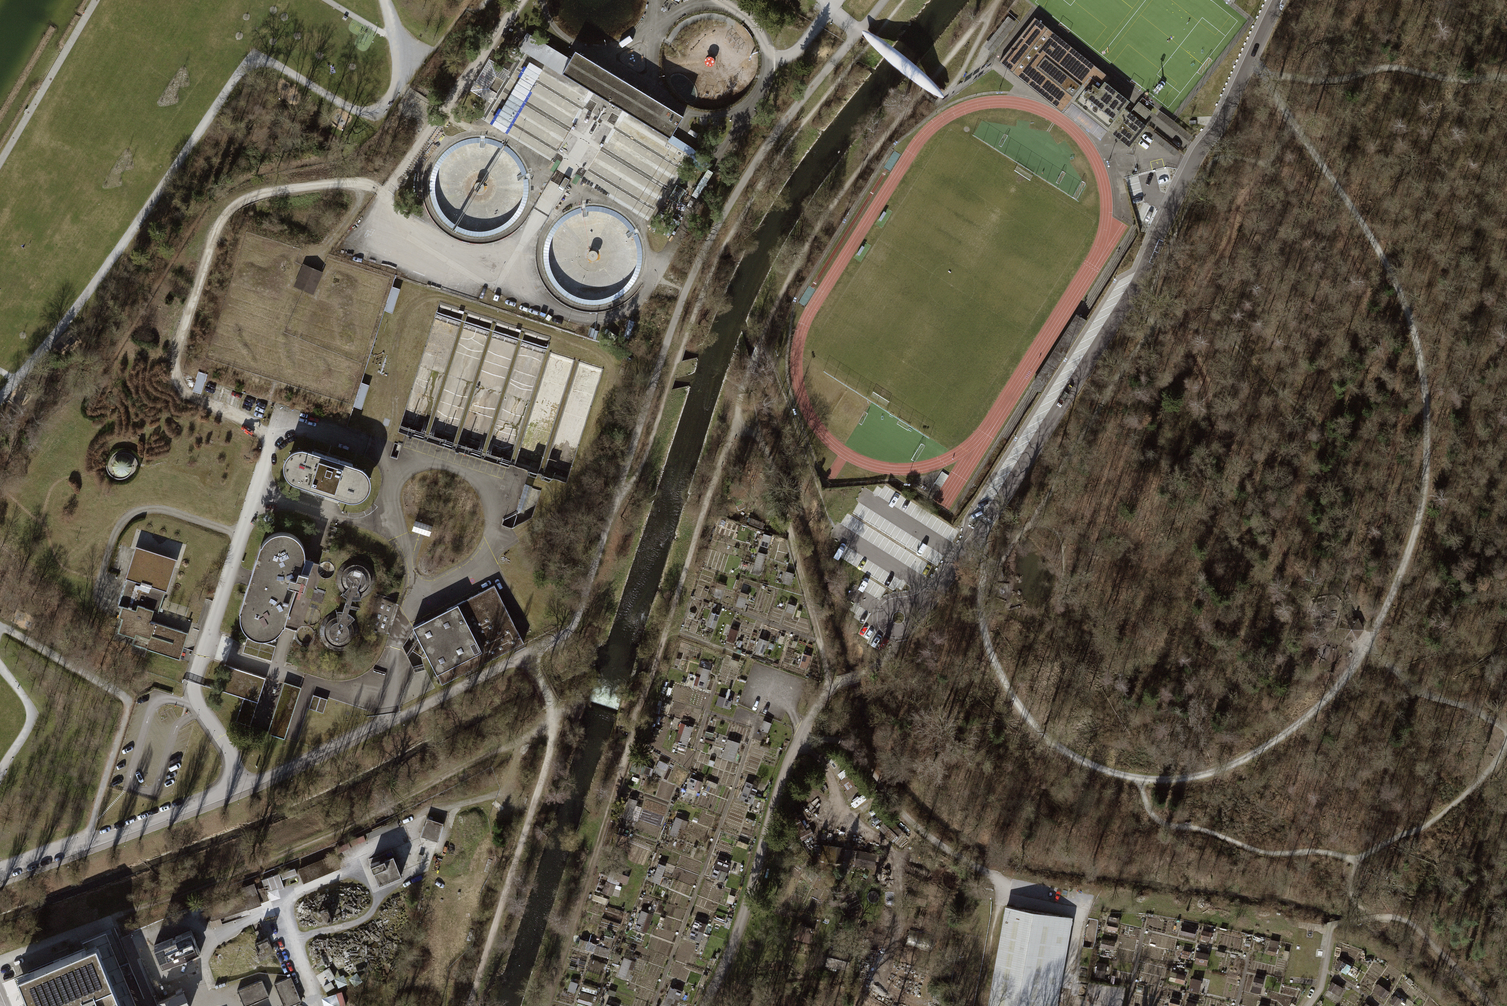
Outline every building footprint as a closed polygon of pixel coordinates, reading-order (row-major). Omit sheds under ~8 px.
[(1072,103),(1130,150),(1148,128),(1125,109),(1130,102),(1106,84),(1110,78),(1035,18),(1000,62),(1063,113),(1072,103)] [(519,50),(562,75),(572,59),(527,33),(519,47),(520,47),(519,50)] [(572,59),(562,75),(671,140),(677,130),(684,117),(576,52),(572,59)] [(709,55),(707,56),(706,57),(704,58),(704,59),(704,61),(704,63),(705,64),(707,66),(708,66),(710,66),(712,65),(713,64),(714,62),(715,61),(714,59),(713,57),(712,56),(710,55),(709,55)] [(515,66),(504,59),(472,114),(483,120),(515,66)] [(1146,119),(1153,111),(1141,100),(1134,107),(1146,119)] [(1155,122),(1185,147),(1194,137),(1164,112),(1155,122)] [(698,134),(690,129),(688,133),(696,139),(698,134)] [(696,174),(687,168),(654,224),(664,230),(696,174)] [(323,273),(302,264),(293,286),(314,295),(323,273)] [(358,474),(325,463),(297,454),(287,459),(281,467),(281,477),(286,488),(353,509),(364,504),(368,494),(369,481),(358,474)] [(115,460),(112,467),(115,474),(122,477),(129,475),(132,467),(129,460),(122,457),(115,460)] [(272,534),(263,541),(241,614),(240,626),(246,634),(257,639),(269,638),(280,633),(285,624),(305,555),(302,544),(296,535),(284,531),(272,534)] [(175,560),(135,547),(107,635),(180,657),(185,641),(190,625),(158,615),(175,560)] [(762,571),(766,552),(758,551),(755,570),(762,571)] [(342,569),(340,587),(347,597),(346,605),(337,611),(337,614),(323,623),(322,632),(332,646),(341,647),(349,642),(351,620),(356,617),(351,609),(353,597),(361,598),(363,586),(371,587),(372,572),(366,563),(354,561),(342,569)] [(518,631),(493,582),(412,622),(437,672),(518,631)] [(276,651),(247,642),(243,657),(272,666),(276,651)] [(809,667),(812,653),(804,652),(801,666),(809,667)] [(267,677),(226,664),(219,689),(244,696),(236,723),(252,727),(267,677)] [(706,686),(711,668),(703,666),(697,683),(706,686)] [(301,687),(283,682),(268,734),(285,739),(301,687)] [(324,711),(328,698),(315,694),(311,706),(324,711)] [(735,759),(741,741),(728,737),(722,755),(735,759)] [(632,801),(627,815),(638,819),(643,805),(632,801)] [(686,828),(688,818),(676,815),(671,834),(678,836),(680,827),(686,828)] [(443,823),(427,818),(421,836),(438,841),(443,823)] [(364,836),(335,848),(337,854),(366,842),(364,836)] [(883,859),(854,853),(852,867),(874,871),(876,863),(882,864),(883,859)] [(370,863),(378,884),(401,875),(393,854),(370,863)] [(608,893),(620,895),(622,882),(610,880),(608,893)] [(1007,905),(989,1005),(1056,1005),(1072,917),(1007,905)] [(327,908),(309,915),(311,919),(320,926),(332,920),(327,908)] [(642,908),(635,927),(647,931),(654,913),(642,908)] [(696,918),(689,936),(702,940),(708,923),(696,918)] [(811,944),(815,929),(797,924),(793,940),(811,944)] [(1186,924),(1183,932),(1194,937),(1197,929),(1186,924)] [(154,945),(162,964),(177,958),(178,962),(200,952),(191,930),(154,945)] [(595,951),(608,955),(614,938),(601,934),(595,951)] [(267,938),(255,943),(262,960),(266,959),(270,955),(273,951),(267,938)] [(121,967),(111,943),(98,948),(96,943),(86,947),(17,976),(29,1005),(137,1005),(121,967)] [(332,960),(327,948),(323,950),(324,953),(320,954),(321,957),(314,960),(316,964),(323,961),(324,964),(329,962),(329,964),(332,962),(331,961),(332,960)] [(1207,964),(1210,952),(1198,949),(1195,960),(1207,964)] [(625,957),(619,973),(626,975),(631,959),(625,957)] [(363,958),(351,964),(353,968),(356,967),(358,970),(367,966),(365,962),(363,958)] [(329,967),(323,971),(329,981),(335,977),(329,967)] [(1183,983),(1187,975),(1176,970),(1172,978),(1183,983)] [(283,1005),(289,1005),(301,1001),(291,976),(274,983),(283,1005)] [(238,989),(244,1005),(269,996),(262,979),(238,989)] [(331,981),(323,986),(327,992),(334,987),(331,981)] [(677,1005),(682,989),(672,986),(666,1001),(677,1005)] [(336,993),(340,1005),(343,1005),(346,1005),(342,991),(336,993)] [(161,1005),(189,1005),(183,992),(159,1002),(161,1005)]
